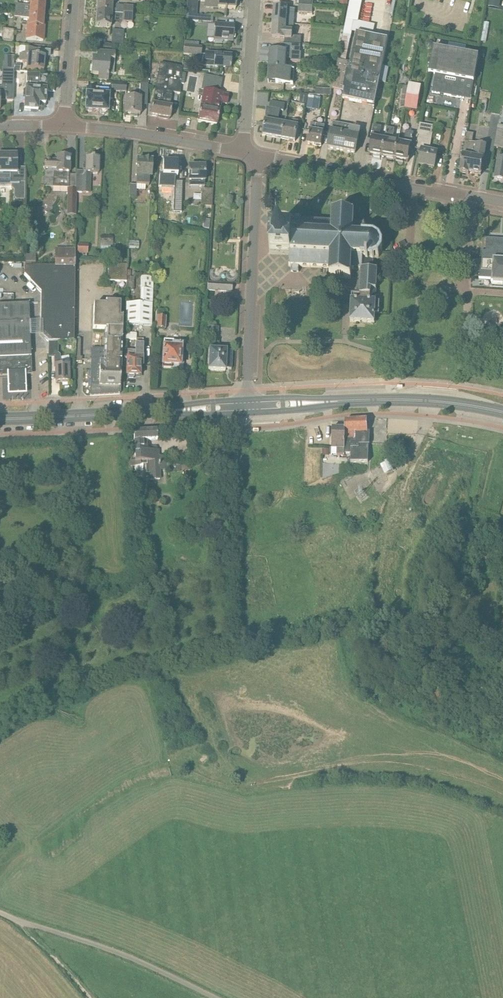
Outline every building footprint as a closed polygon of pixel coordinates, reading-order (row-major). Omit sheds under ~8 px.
[(45,0),(31,0),(31,6),(22,5),(22,7),(15,6),(15,11),(44,13),(45,0)] [(132,15),(133,7),(112,5),(113,0),(97,0),(96,12),(132,15)] [(197,15),(198,2),(199,2),(199,1),(198,0),(197,0),(192,0),(187,0),(186,14),(197,15)] [(236,0),(205,0),(205,1),(218,2),(218,8),(235,10),(236,0)] [(488,7),(499,9),(501,0),(490,0),(488,7)] [(313,5),(299,4),(298,12),(312,13),(313,5)] [(294,25),(295,9),(287,9),(274,7),(273,22),(286,23),(286,24),(294,25)] [(27,25),(44,27),(44,26),(43,26),(44,13),(15,11),(15,16),(21,17),(21,18),(29,19),(29,25),(27,25)] [(132,23),(132,15),(96,12),(95,26),(111,27),(111,21),(132,23)] [(286,23),(273,22),(272,38),(285,39),(288,39),(288,45),(300,46),(301,46),(301,37),(295,36),(295,32),(292,32),(292,33),(285,32),(286,24),(286,23)] [(223,43),(223,39),(233,41),(233,39),(232,38),(232,36),(233,36),(234,25),(214,24),(213,40),(214,40),(214,42),(223,43)] [(26,39),(43,41),(44,27),(27,25),(26,39)] [(13,42),(13,31),(3,30),(3,41),(13,42)] [(123,46),(124,31),(112,30),(111,45),(123,46)] [(357,33),(351,63),(344,91),(343,99),(375,106),(388,40),(357,33)] [(285,69),(286,52),(299,53),(300,46),(288,45),(281,45),(280,51),(273,51),(273,57),(270,57),(269,68),(285,69)] [(202,48),(199,48),(184,46),(183,55),(201,56),(202,48)] [(43,71),(45,56),(32,55),(32,49),(20,48),(19,61),(27,62),(26,70),(43,71)] [(432,92),(438,94),(464,98),(464,96),(471,97),(479,57),(472,56),(465,54),(448,51),(441,50),(434,48),(429,73),(436,74),(432,92)] [(98,80),(108,81),(110,60),(114,60),(115,53),(99,52),(98,58),(93,58),(91,74),(99,74),(98,80)] [(214,67),(231,68),(232,56),(215,54),(215,55),(205,54),(204,64),(204,66),(214,67)] [(0,55),(0,70),(2,70),(2,86),(13,86),(14,69),(14,55),(0,55)] [(351,63),(339,61),(332,89),(344,91),(351,63)] [(150,116),(170,119),(172,107),(170,107),(172,92),(180,93),(181,82),(182,73),(182,68),(160,64),(152,104),(150,116)] [(276,81),(276,83),(284,83),(293,84),(294,69),(285,69),(269,68),(268,82),(269,82),(269,80),(276,81)] [(46,91),(47,77),(40,76),(27,75),(25,110),(38,111),(38,110),(40,110),(40,109),(43,106),(44,106),(45,104),(46,91)] [(204,91),(198,122),(216,126),(220,109),(220,103),(221,103),(226,104),(228,95),(219,93),(222,79),(206,76),(204,91)] [(126,91),(126,83),(112,82),(112,90),(126,91)] [(417,110),(421,85),(409,83),(408,87),(405,108),(417,110)] [(140,85),(139,96),(147,96),(148,85),(148,84),(141,84),(141,85),(140,85)] [(109,89),(87,88),(86,94),(85,111),(88,111),(88,112),(91,112),(92,112),(94,112),(99,112),(101,115),(104,115),(107,113),(107,112),(108,112),(109,89)] [(308,95),(301,94),(299,104),(306,105),(308,95)] [(324,104),(325,96),(315,95),(309,95),(309,96),(308,96),(306,111),(318,113),(320,103),(324,104)] [(140,115),(140,99),(139,99),(125,98),(125,115),(126,115),(126,117),(137,117),(137,115),(140,115)] [(267,108),(265,121),(265,122),(263,133),(265,133),(266,135),(266,136),(282,139),(284,124),(278,123),(279,117),(280,111),(283,111),(285,104),(270,102),(269,108),(267,108)] [(284,124),(282,139),(295,141),(298,126),(297,126),(298,121),(292,120),(291,125),(284,124)] [(311,123),(307,144),(321,146),(325,126),(311,123)] [(419,164),(430,167),(434,167),(437,153),(429,151),(434,126),(420,124),(415,149),(421,151),(419,164)] [(331,131),(328,148),(342,151),(345,130),(343,130),(344,127),(333,125),(331,131)] [(380,157),(382,157),(385,141),(379,140),(381,128),(374,126),(369,155),(374,156),(373,157),(380,159),(380,157)] [(498,126),(494,148),(502,149),(502,127),(498,126)] [(345,130),(342,151),(355,153),(359,136),(358,136),(360,130),(351,128),(350,131),(345,130)] [(385,141),(382,157),(395,159),(398,143),(391,142),(394,130),(387,129),(385,141)] [(398,143),(395,159),(397,160),(396,162),(403,163),(403,161),(408,162),(413,133),(406,132),(404,144),(398,143)] [(474,158),(463,155),(459,173),(469,174),(469,173),(481,175),(486,145),(477,143),(474,158)] [(25,183),(25,167),(17,167),(17,155),(0,155),(0,185),(13,185),(13,187),(15,190),(15,197),(17,200),(25,200),(25,183)] [(50,164),(44,164),(44,169),(45,169),(44,186),(68,187),(69,173),(70,157),(63,157),(63,155),(59,155),(59,156),(57,156),(57,160),(50,160),(50,164)] [(77,175),(76,190),(76,192),(82,193),(82,190),(89,190),(90,176),(92,176),(92,173),(98,174),(99,158),(86,158),(86,165),(83,165),(83,175),(77,175)] [(151,178),(152,161),(150,161),(150,159),(145,158),(145,160),(137,160),(136,179),(136,185),(130,185),(129,197),(136,197),(137,190),(145,190),(145,186),(149,186),(149,178),(151,178)] [(498,158),(494,180),(502,181),(502,159),(498,158)] [(169,182),(174,182),(177,182),(178,162),(163,161),(163,176),(163,186),(169,186),(169,182)] [(197,187),(205,187),(205,166),(189,167),(189,181),(197,181),(197,187)] [(177,182),(174,182),(174,200),(182,200),(182,182),(177,182)] [(212,207),(213,189),(202,188),(201,206),(212,207)] [(76,214),(76,192),(76,190),(68,190),(68,214),(76,214)] [(366,227),(364,227),(365,225),(354,224),(354,215),(349,214),(349,215),(338,214),(333,213),(332,223),(301,221),(301,216),(294,216),(294,221),(291,221),(291,233),(290,233),(286,232),(286,230),(285,228),(283,227),(281,227),(278,228),(277,230),(277,232),(270,232),(269,254),(289,255),(289,266),(292,266),(291,271),(299,272),(299,266),(330,268),(329,278),(335,278),(346,278),(346,279),(351,279),(351,269),(361,270),(372,269),(373,260),(379,257),(382,252),(383,245),(380,239),(374,235),(369,235),(370,233),(370,231),(369,228),(366,227)] [(450,214),(448,214),(440,214),(440,222),(450,222),(450,214)] [(487,238),(486,252),(487,252),(487,255),(482,255),(481,272),(479,272),(479,278),(492,279),(492,283),(493,283),(493,282),(502,283),(502,239),(487,238)] [(89,253),(89,243),(79,243),(79,252),(89,253)] [(55,267),(75,267),(75,249),(55,249),(55,267)] [(36,255),(25,255),(25,266),(36,266),(36,255)] [(108,281),(126,282),(127,277),(127,271),(127,265),(108,264),(108,281)] [(75,267),(55,267),(24,267),(24,275),(41,292),(40,332),(44,332),(48,335),(45,338),(48,342),(48,356),(55,356),(56,382),(62,382),(62,383),(68,383),(68,382),(69,382),(68,365),(61,365),(60,358),(56,358),(56,342),(74,342),(75,267)] [(372,269),(361,270),(360,294),(352,293),(350,322),(374,323),(375,313),(379,314),(380,301),(375,301),(377,269),(372,269)] [(224,275),(223,274),(222,275),(221,275),(219,274),(218,273),(217,272),(216,272),(215,272),(213,272),(212,272),(211,272),(210,273),(209,274),(208,275),(208,276),(208,277),(208,278),(209,280),(210,281),(211,282),(212,283),(219,283),(232,284),(233,283),(234,283),(235,282),(236,281),(236,279),(236,277),(236,276),(235,275),(234,274),(233,273),(232,273),(231,273),(229,273),(228,273),(227,273),(226,274),(225,275),(224,275)] [(152,326),(153,276),(141,276),(140,304),(126,304),(125,325),(152,326)] [(232,285),(232,284),(219,283),(212,283),(207,283),(207,291),(232,292),(232,291),(232,285)] [(31,357),(29,303),(0,305),(0,358),(31,357)] [(92,348),(90,396),(120,394),(120,387),(121,342),(123,317),(122,317),(122,318),(120,318),(120,304),(105,303),(105,304),(106,304),(106,306),(94,306),(93,331),(105,331),(104,341),(104,349),(92,348)] [(165,329),(165,317),(163,317),(164,311),(158,310),(157,317),(157,329),(165,329)] [(207,326),(207,338),(217,339),(218,327),(207,326)] [(134,376),(140,376),(140,367),(142,367),(143,340),(136,340),(136,334),(125,333),(125,340),(136,340),(135,351),(125,351),(124,359),(127,359),(126,376),(128,376),(128,378),(134,378),(134,376)] [(172,366),(180,366),(181,355),(184,355),(184,345),(184,342),(164,341),(164,346),(163,346),(162,365),(162,368),(172,368),(172,366)] [(209,350),(208,371),(225,371),(225,370),(231,370),(232,351),(219,350),(219,345),(210,344),(210,350),(209,350)] [(31,373),(31,357),(0,358),(0,374),(31,373)] [(25,370),(7,370),(8,395),(26,394),(25,370)] [(367,419),(345,421),(345,429),(344,454),(351,454),(350,462),(368,462),(369,445),(370,432),(366,432),(367,419)] [(332,428),(331,455),(344,455),(344,454),(345,429),(332,428)] [(157,430),(133,431),(135,459),(131,459),(131,466),(135,466),(135,473),(142,473),(143,465),(145,465),(146,473),(148,473),(149,480),(161,480),(160,470),(166,470),(165,455),(158,456),(158,450),(144,451),(143,440),(158,440),(157,430)] [(393,470),(389,459),(385,461),(389,472),(393,470)] [(186,463),(167,463),(167,472),(180,472),(180,470),(190,470),(190,464),(186,464),(186,463)] [(68,477),(67,467),(43,468),(43,478),(68,477)] [(137,510),(143,509),(142,502),(143,502),(141,491),(134,491),(137,510)] [(148,534),(148,528),(148,525),(139,526),(140,538),(145,538),(145,534),(148,534)]
